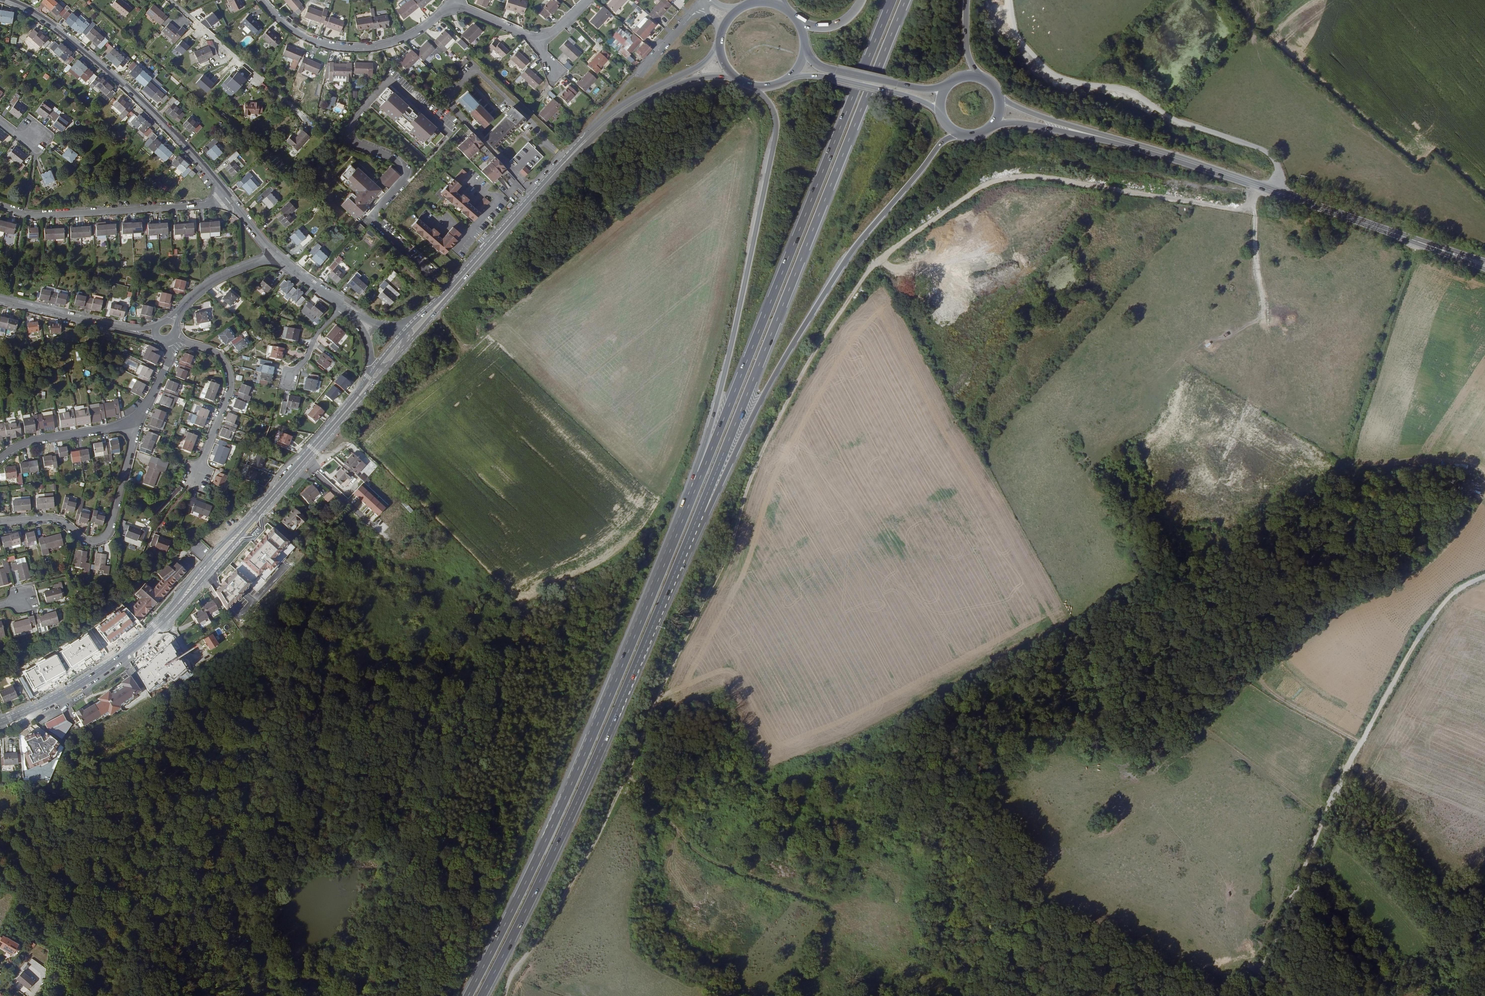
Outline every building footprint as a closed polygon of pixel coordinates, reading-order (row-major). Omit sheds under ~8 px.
[(44,2),(44,3),(43,3),(49,8),(56,0),(41,0),(44,2)] [(57,11),(60,14),(66,8),(57,0),(56,0),(49,8),(55,13),(57,11)] [(122,11),(129,3),(125,0),(111,0),(110,1),(122,11)] [(302,5),(298,0),(284,0),(294,12),(295,11),(302,5)] [(419,7),(413,0),(411,0),(408,3),(401,8),(397,11),(403,20),(419,7)] [(401,8),(408,3),(405,0),(403,0),(399,4),(398,6),(401,8)] [(419,7),(420,9),(431,0),(413,0),(419,7)] [(520,0),(508,0),(505,8),(524,14),(527,2),(520,0)] [(537,10),(543,15),(548,9),(549,11),(553,6),(552,6),(557,0),(544,0),(541,3),(542,4),(537,10)] [(614,0),(609,7),(615,13),(626,0),(613,0),(614,0)] [(672,5),(670,3),(666,0),(661,0),(653,9),(653,10),(649,15),(656,21),(660,16),(661,17),(672,5)] [(145,9),(159,21),(166,13),(152,1),(145,9)] [(131,4),(129,3),(122,11),(124,12),(131,4)] [(311,3),(309,7),(323,12),(324,8),(323,8),(311,3)] [(298,15),(304,8),(302,5),(295,11),(298,15)] [(323,23),(326,17),(329,10),(324,8),(323,12),(309,7),(306,17),(323,23)] [(611,14),(604,7),(601,10),(602,11),(597,16),(596,15),(590,22),(598,29),(611,14)] [(12,10),(0,8),(0,19),(10,21),(12,10)] [(64,17),(63,18),(69,23),(76,15),(71,10),(69,11),(66,8),(60,14),(64,17)] [(210,26),(219,20),(214,12),(205,18),(210,26)] [(259,23),(247,12),(240,19),(252,31),(259,23)] [(76,15),(69,23),(75,28),(77,26),(80,29),(86,23),(76,15)] [(329,18),(326,17),(323,23),(323,24),(327,25),(326,26),(333,29),(333,28),(341,31),(344,22),(330,16),(329,18)] [(371,18),(373,28),(373,29),(382,27),(382,29),(388,28),(388,26),(389,26),(387,16),(371,18)] [(357,30),(373,28),(371,18),(371,17),(356,20),(357,30)] [(644,18),(636,27),(639,29),(648,20),(646,18),(644,18)] [(170,37),(173,39),(184,26),(180,23),(177,27),(168,19),(161,27),(171,36),(170,37)] [(636,27),(633,31),(643,41),(650,33),(649,32),(655,25),(648,19),(648,20),(639,29),(636,27)] [(90,37),(97,29),(92,24),(90,27),(86,23),(80,29),(90,37)] [(471,44),(483,32),(474,24),(471,27),(465,33),(464,32),(461,35),(462,36),(471,44)] [(259,33),(269,42),(270,41),(275,35),(276,34),(266,25),(259,33)] [(38,29),(36,31),(32,28),(27,33),(39,44),(46,36),(38,29)] [(624,33),(619,28),(607,42),(618,52),(623,47),(630,38),(624,33)] [(100,46),(107,37),(97,29),(90,37),(100,46)] [(445,31),(434,42),(444,52),(447,50),(444,47),(453,39),(445,31)] [(642,41),(634,34),(632,36),(630,38),(623,47),(631,54),(642,41)] [(278,38),(275,35),(270,41),(272,44),(278,38)] [(462,36),(460,38),(469,46),(471,44),(462,36)] [(570,37),(567,40),(574,46),(576,43),(570,37)] [(58,53),(65,45),(59,40),(57,43),(54,39),(48,45),(58,53)] [(182,39),(175,48),(183,54),(189,45),(182,39)] [(444,47),(447,50),(455,41),(453,39),(444,47)] [(468,46),(460,39),(457,43),(464,50),(468,46)] [(301,47),(285,40),(281,50),(292,55),(289,63),(293,65),(301,47)] [(574,46),(567,40),(560,48),(574,61),(581,53),(574,46)] [(427,41),(415,53),(420,57),(423,61),(435,49),(427,41)] [(495,41),(490,46),(488,48),(492,51),(494,50),(503,58),(509,51),(500,43),(498,44),(495,41)] [(117,50),(108,42),(103,48),(106,51),(104,54),(110,59),(117,50)] [(197,59),(216,50),(213,42),(208,44),(207,42),(192,49),(197,59)] [(642,59),(651,49),(648,47),(644,43),(635,53),(642,59)] [(58,53),(67,62),(72,56),(69,53),(71,50),(65,45),(58,53)] [(631,54),(623,47),(618,52),(626,59),(631,54)] [(117,50),(110,59),(116,64),(118,61),(121,64),(129,56),(125,53),(123,55),(117,50)] [(420,57),(415,53),(412,50),(399,63),(407,71),(420,57)] [(603,50),(601,53),(607,59),(610,56),(603,50)] [(608,60),(607,59),(601,53),(600,52),(593,60),(594,61),(589,67),(597,74),(602,69),(601,68),(608,60)] [(517,53),(511,59),(522,70),(529,62),(523,56),(522,57),(517,53)] [(311,58),(301,54),(296,67),(299,68),(301,64),(315,70),(319,60),(311,57),(311,58)] [(69,65),(72,67),(69,70),(76,76),(79,73),(86,65),(76,57),(70,64),(69,65)] [(130,68),(128,70),(134,75),(141,67),(132,59),(126,65),(130,68)] [(349,72),(350,60),(345,59),(345,62),(332,61),(332,63),(328,63),(327,73),(331,73),(331,71),(344,72),(344,78),(349,78),(349,72)] [(366,69),(366,72),(370,72),(371,59),(353,59),(353,69),(366,69)] [(465,59),(459,66),(461,68),(468,61),(465,59)] [(572,66),(567,62),(564,66),(569,70),(572,66)] [(90,80),(95,74),(86,65),(79,73),(84,78),(86,76),(90,80)] [(238,65),(221,87),(232,96),(250,73),(244,69),(244,70),(238,65)] [(141,67),(134,75),(143,83),(148,77),(145,74),(147,72),(141,67)] [(528,68),(524,72),(521,76),(535,89),(542,81),(528,68)] [(407,75),(416,84),(419,81),(410,72),(407,75)] [(576,84),(585,92),(596,79),(588,72),(580,82),(579,81),(576,84)] [(90,80),(88,82),(92,85),(94,83),(99,88),(107,80),(101,75),(99,77),(95,74),(90,80)] [(203,75),(196,84),(207,93),(214,84),(203,75)] [(143,83),(141,86),(151,94),(158,86),(148,77),(143,83)] [(110,87),(112,85),(107,80),(99,88),(109,96),(114,90),(110,87)] [(262,83),(259,86),(265,91),(268,88),(262,83)] [(162,100),(167,94),(164,91),(158,86),(151,94),(156,99),(158,97),(162,100)] [(567,103),(577,93),(569,86),(560,97),(567,103)] [(387,87),(370,105),(380,114),(384,110),(424,147),(430,141),(435,145),(444,136),(419,113),(397,93),(395,95),(387,87)] [(470,113),(479,104),(467,92),(458,101),(470,113)] [(18,96),(14,94),(10,100),(13,103),(9,109),(17,116),(24,107),(15,100),(18,96)] [(127,110),(123,107),(126,103),(128,101),(119,94),(112,102),(121,110),(118,113),(121,116),(127,110)] [(179,109),(180,107),(175,103),(172,100),(174,98),(175,97),(171,94),(166,100),(168,102),(169,103),(167,105),(165,108),(173,116),(174,115),(177,119),(183,112),(179,109)] [(256,107),(259,97),(254,95),(253,97),(245,95),(242,105),(247,106),(248,105),(256,107)] [(44,116),(46,114),(50,117),(55,110),(42,100),(35,109),(44,116)] [(552,102),(551,101),(544,109),(545,110),(552,102)] [(540,114),(547,121),(559,108),(552,102),(545,110),(544,109),(540,114)] [(479,104),(470,113),(484,127),(493,118),(479,104)] [(508,115),(485,140),(494,149),(516,125),(518,127),(525,120),(512,107),(507,113),(508,115)] [(52,122),(61,129),(68,120),(55,110),(50,117),(54,120),(52,122)] [(137,125),(144,117),(138,112),(136,114),(133,111),(127,117),(137,125)] [(196,130),(201,124),(189,113),(182,122),(190,129),(192,127),(196,130)] [(146,133),(151,127),(148,124),(149,122),(144,117),(137,125),(146,133)] [(296,148),(309,134),(301,127),(294,135),(290,132),(285,138),(296,148)] [(154,135),(156,133),(152,130),(143,140),(153,149),(160,140),(154,135)] [(212,135),(203,143),(207,147),(205,149),(213,157),(221,149),(213,141),(216,139),(212,135)] [(470,135),(456,147),(468,159),(478,150),(477,149),(480,145),(470,135)] [(164,148),(166,145),(160,140),(153,149),(162,157),(167,151),(164,148)] [(16,166),(20,169),(25,163),(21,160),(25,154),(14,144),(7,153),(19,163),(16,166)] [(77,151),(69,144),(62,153),(70,160),(77,151)] [(238,151),(234,148),(225,156),(229,160),(224,165),(231,173),(239,165),(232,157),(238,151)] [(177,151),(175,154),(171,150),(166,156),(176,165),(183,156),(177,151)] [(187,163),(189,161),(183,156),(176,165),(185,173),(187,171),(190,167),(187,163)] [(504,168),(494,157),(488,162),(489,163),(481,171),(491,182),(500,174),(499,173),(504,168)] [(355,168),(349,162),(339,172),(344,176),(342,178),(349,185),(350,183),(353,186),(345,195),(346,197),(342,202),(358,217),(370,203),(370,202),(377,195),(377,196),(398,173),(389,164),(373,181),(356,166),(355,168)] [(525,176),(530,171),(525,166),(520,171),(525,176)] [(44,182),(55,178),(51,168),(40,172),(44,182)] [(248,169),(239,177),(242,181),(240,182),(248,191),(256,183),(248,175),(251,173),(248,169)] [(474,220),(490,202),(484,197),(475,208),(467,201),(468,198),(462,193),(461,195),(455,191),(460,185),(459,184),(468,173),(462,169),(448,185),(441,192),(446,197),(445,198),(451,203),(452,202),(462,211),(461,212),(467,217),(468,216),(474,220)] [(498,180),(507,190),(510,187),(501,177),(498,180)] [(268,183),(259,191),(262,195),(260,197),(268,205),(276,197),(269,189),(271,187),(268,183)] [(291,202),(288,198),(278,206),(282,210),(277,215),(284,223),(293,215),(285,207),(291,202)] [(429,226),(415,214),(409,221),(415,226),(413,228),(419,233),(420,231),(430,240),(429,242),(435,247),(436,245),(441,250),(455,233),(454,232),(458,227),(451,221),(446,226),(448,228),(442,235),(443,236),(442,238),(434,231),(438,226),(432,222),(429,226)] [(16,222),(11,221),(11,219),(12,218),(7,217),(6,220),(4,230),(14,232),(16,222)] [(132,230),(142,229),(142,220),(136,220),(136,218),(132,218),(132,220),(132,230)] [(184,228),(194,228),(193,218),(188,218),(183,219),(184,228)] [(106,219),(101,220),(101,222),(96,223),(97,232),(107,232),(106,222),(106,219)] [(184,228),(183,219),(179,219),(174,219),(174,229),(184,228)] [(200,220),(201,230),(210,229),(210,219),(205,220),(200,220)] [(219,219),(214,219),(210,219),(210,229),(220,228),(219,219)] [(359,229),(364,224),(359,219),(354,224),(359,229)] [(132,220),(122,221),(123,230),(132,230),(132,220)] [(159,230),(158,220),(153,221),(148,221),(149,231),(159,230)] [(168,220),(162,220),(158,220),(159,230),(168,229),(168,220)] [(116,221),(111,222),(106,222),(107,232),(116,231),(116,221)] [(64,226),(59,226),(59,225),(59,224),(54,224),(54,227),(55,237),(65,236),(64,226)] [(90,224),(85,225),(80,225),(81,235),(91,234),(90,224)] [(81,235),(80,225),(75,225),(71,226),(71,235),(81,235)] [(311,234),(308,231),(305,233),(297,225),(289,233),(296,241),(298,239),(302,243),(311,234)] [(38,226),(34,226),(29,226),(29,236),(39,235),(38,226)] [(55,237),(54,227),(50,227),(45,228),(45,237),(55,237)] [(320,242),(316,239),(308,248),(312,252),(310,254),(319,261),(326,253),(318,245),(320,242)] [(340,257),(336,253),(328,263),(332,266),(328,271),(336,278),(343,270),(335,263),(340,257)] [(348,276),(352,280),(350,282),(358,289),(366,281),(357,274),(360,270),(356,267),(348,276)] [(274,280),(265,273),(258,282),(267,289),(274,280)] [(181,288),(180,287),(181,283),(182,278),(172,276),(169,289),(180,291),(181,288)] [(285,290),(283,293),(287,296),(289,293),(296,286),(292,283),(293,282),(287,277),(286,278),(284,276),(278,282),(281,284),(280,285),(285,290)] [(395,292),(384,283),(387,279),(384,276),(378,282),(379,282),(377,285),(377,287),(379,288),(377,291),(388,301),(395,292)] [(296,286),(289,293),(299,301),(304,295),(300,292),(302,290),(296,285),(296,286)] [(39,296),(44,297),(48,298),(48,300),(52,300),(54,290),(46,288),(42,287),(39,296)] [(224,293),(219,289),(214,295),(219,299),(222,296),(230,302),(237,294),(228,287),(224,293)] [(156,302),(167,305),(168,301),(167,301),(167,297),(169,291),(159,289),(156,302)] [(60,301),(65,302),(67,293),(54,290),(52,300),(56,301),(56,300),(60,301)] [(84,304),(83,305),(87,306),(90,295),(77,292),(74,302),(80,303),(84,304)] [(87,306),(91,307),(92,306),(95,306),(101,308),(103,298),(102,298),(93,296),(90,295),(87,306)] [(311,304),(308,301),(303,307),(306,310),(309,306),(317,313),(325,305),(316,298),(311,304)] [(123,314),(125,303),(111,300),(109,311),(123,314)] [(140,315),(151,317),(151,314),(150,314),(151,310),(152,304),(143,302),(140,315)] [(212,322),(211,318),(208,319),(206,307),(195,310),(197,321),(200,320),(201,325),(212,322)] [(0,315),(0,325),(6,326),(9,313),(5,312),(4,314),(4,316),(0,315)] [(6,326),(16,329),(18,319),(14,318),(14,316),(14,314),(9,313),(6,326)] [(40,329),(39,319),(28,321),(30,330),(40,329)] [(50,323),(52,332),(62,330),(61,323),(61,321),(50,323)] [(332,338),(329,342),(335,347),(338,343),(334,340),(343,329),(335,322),(326,333),(332,338)] [(298,326),(287,324),(285,335),(296,337),(298,326)] [(230,338),(234,335),(227,325),(218,332),(225,342),(230,338)] [(238,348),(246,341),(242,335),(239,331),(234,335),(230,338),(238,348)] [(149,343),(147,347),(151,349),(146,357),(147,358),(155,362),(157,359),(159,353),(156,351),(158,347),(149,343)] [(280,356),(283,345),(272,343),(270,353),(280,356)] [(193,353),(184,349),(183,354),(181,358),(183,358),(181,361),(192,365),(193,362),(190,361),(193,353)] [(325,365),(332,356),(323,349),(320,353),(316,358),(325,365)] [(136,367),(139,361),(127,355),(124,361),(136,367)] [(271,358),(260,356),(258,368),(261,369),(272,371),(273,364),(270,363),(271,358)] [(176,373),(184,376),(187,368),(191,369),(192,365),(181,361),(180,365),(179,365),(177,368),(176,373)] [(138,374),(148,380),(150,377),(148,376),(149,373),(151,374),(154,368),(144,363),(139,372),(138,374)] [(267,378),(270,379),(272,371),(261,369),(258,381),(266,383),(267,378)] [(314,388),(315,384),(317,372),(310,370),(309,375),(305,375),(303,386),(314,388)] [(217,380),(218,378),(212,375),(211,378),(210,378),(207,386),(216,389),(219,381),(217,380)] [(341,375),(335,382),(344,391),(351,383),(341,375)] [(141,390),(142,387),(145,381),(136,377),(132,386),(130,389),(139,393),(141,394),(143,391),(141,390)] [(177,380),(169,377),(166,385),(167,386),(166,389),(176,393),(178,389),(175,388),(177,380)] [(238,389),(239,389),(238,393),(248,397),(250,393),(246,392),(249,384),(241,381),(238,389)] [(333,385),(325,395),(333,402),(338,395),(339,396),(342,392),(333,385)] [(216,389),(207,386),(204,394),(213,397),(216,389)] [(161,401),(169,404),(172,395),(175,396),(176,393),(166,389),(165,393),(164,392),(161,401)] [(287,398),(282,397),(281,405),(286,406),(286,403),(297,405),(299,394),(288,392),(287,398)] [(236,396),(235,396),(232,404),(240,407),(244,399),(247,400),(248,397),(238,393),(236,396)] [(104,401),(106,414),(116,412),(115,409),(120,408),(119,396),(115,397),(115,399),(104,401)] [(91,416),(92,419),(101,418),(101,415),(106,414),(104,401),(100,402),(101,405),(90,406),(91,416)] [(307,411),(314,418),(323,407),(315,401),(307,411)] [(77,419),(77,421),(86,420),(86,417),(91,416),(90,406),(89,403),(86,404),(86,407),(75,409),(77,419)] [(209,407),(201,404),(197,412),(206,415),(209,407)] [(62,424),(71,422),(71,420),(77,419),(75,409),(75,406),(70,407),(71,410),(61,411),(60,411),(62,424)] [(154,410),(153,409),(151,413),(162,417),(165,409),(156,406),(154,410)] [(6,420),(8,433),(13,432),(14,435),(23,434),(20,418),(24,417),(23,408),(19,409),(19,413),(9,415),(10,419),(6,420)] [(225,417),(226,418),(225,421),(235,425),(236,422),(233,421),(236,413),(228,409),(225,417)] [(44,414),(43,411),(39,412),(41,425),(46,424),(47,427),(56,425),(54,412),(44,414)] [(190,419),(203,423),(206,415),(197,412),(193,411),(190,419)] [(24,417),(26,430),(35,429),(35,426),(41,425),(39,412),(34,413),(35,415),(24,417)] [(152,417),(150,422),(148,421),(147,424),(158,428),(159,425),(162,417),(151,413),(150,417),(152,417)] [(231,428),(234,429),(235,425),(225,421),(223,425),(222,425),(219,433),(228,436),(231,428)] [(154,440),(157,431),(148,428),(146,432),(145,432),(143,436),(154,440)] [(195,436),(197,432),(189,429),(187,432),(185,431),(183,436),(186,437),(194,440),(197,442),(199,438),(195,436)] [(154,440),(143,436),(142,439),(143,440),(140,448),(150,451),(154,440)] [(228,439),(220,436),(218,441),(221,442),(218,450),(216,449),(213,458),(223,462),(229,445),(226,444),(228,439)] [(194,440),(186,437),(183,446),(191,449),(194,440)] [(110,439),(110,441),(106,442),(109,458),(112,457),(111,451),(120,450),(118,438),(110,439)] [(158,441),(154,440),(150,451),(153,453),(158,441)] [(109,458),(106,442),(103,442),(102,441),(94,442),(95,450),(104,448),(104,452),(105,459),(109,459),(109,458)] [(56,453),(56,458),(60,457),(60,454),(68,453),(67,444),(58,445),(54,445),(56,453)] [(79,447),(81,459),(89,457),(88,447),(84,448),(83,446),(79,447)] [(76,447),(76,449),(71,450),(72,460),(81,459),(79,447),(76,447)] [(352,456),(347,462),(358,472),(367,461),(355,450),(351,455),(352,456)] [(53,462),(54,464),(57,464),(56,458),(56,453),(52,454),(51,453),(43,454),(45,463),(53,462)] [(33,460),(33,458),(29,459),(31,471),(40,469),(38,460),(33,460)] [(165,469),(167,464),(150,458),(149,463),(151,464),(148,472),(147,472),(144,480),(153,484),(160,467),(165,469)] [(22,470),(22,472),(31,471),(29,459),(26,459),(26,462),(21,463),(22,470)] [(360,473),(358,472),(347,462),(335,476),(342,483),(343,482),(347,486),(353,479),(351,476),(354,473),(363,481),(365,478),(360,473)] [(5,465),(6,470),(6,476),(17,474),(18,479),(23,478),(22,472),(22,470),(17,471),(16,463),(5,465)] [(219,473),(216,472),(213,480),(223,484),(228,471),(220,469),(219,473)] [(1471,487),(1474,481),(1464,477),(1462,484),(1471,487)] [(388,508),(363,484),(354,493),(380,517),(388,508)] [(303,497),(312,505),(314,502),(316,503),(323,495),(321,492),(313,485),(303,497)] [(331,490),(324,496),(329,500),(335,494),(331,490)] [(192,493),(189,501),(194,502),(193,507),(209,513),(212,503),(204,500),(204,501),(196,498),(197,495),(192,493)] [(55,504),(54,494),(46,495),(47,507),(51,506),(51,505),(55,504)] [(68,495),(65,494),(62,504),(66,506),(74,509),(76,500),(67,498),(68,495)] [(82,494),(76,516),(79,517),(79,518),(87,520),(90,511),(81,509),(85,495),(82,494)] [(47,507),(46,495),(37,496),(38,506),(43,505),(43,507),(47,507)] [(32,506),(31,497),(23,498),(24,509),(27,509),(27,507),(32,506)] [(23,498),(14,498),(15,508),(19,508),(19,510),(24,509),(23,498)] [(405,501),(402,504),(411,513),(414,511),(405,501)] [(283,519),(295,530),(308,516),(295,505),(283,519)] [(94,507),(91,518),(95,519),(95,520),(103,522),(106,514),(97,511),(98,509),(94,507)] [(143,540),(147,528),(142,526),(142,527),(130,523),(126,533),(143,540)] [(27,530),(27,531),(24,532),(27,543),(30,542),(29,539),(37,537),(35,528),(27,530)] [(14,542),(21,540),(22,540),(20,530),(15,531),(15,529),(11,530),(14,542)] [(3,534),(6,544),(14,542),(11,530),(8,532),(8,533),(3,534)] [(46,535),(45,533),(40,534),(43,542),(47,541),(48,544),(65,540),(62,530),(54,532),(54,533),(46,535)] [(160,533),(155,531),(151,543),(167,549),(171,538),(159,534),(160,533)] [(141,544),(143,540),(126,533),(125,538),(141,544)] [(196,544),(204,554),(211,549),(202,539),(196,544)] [(310,543),(303,539),(300,545),(307,548),(310,543)] [(90,568),(91,560),(86,559),(88,548),(78,547),(76,563),(85,564),(85,567),(90,568)] [(96,566),(105,567),(105,570),(109,570),(110,563),(106,562),(107,551),(98,550),(96,566)] [(28,559),(18,561),(18,559),(13,560),(15,568),(20,567),(23,577),(32,575),(28,559)] [(8,574),(13,573),(10,561),(5,562),(6,565),(0,566),(0,580),(1,583),(10,581),(8,574)] [(65,585),(63,580),(56,582),(57,588),(46,590),(49,599),(65,595),(62,586),(65,585)] [(203,605),(204,606),(208,614),(213,611),(215,614),(221,610),(214,598),(203,605)] [(200,621),(209,615),(208,614),(204,606),(195,612),(200,621)] [(113,625),(119,633),(123,630),(124,632),(132,625),(131,624),(135,621),(128,613),(113,625)] [(50,627),(61,624),(59,614),(50,616),(51,617),(42,620),(42,618),(37,619),(39,627),(44,626),(44,628),(50,627)] [(35,631),(34,628),(39,627),(37,619),(32,620),(33,622),(25,624),(24,623),(15,626),(18,636),(35,631)] [(44,626),(39,627),(41,635),(51,632),(50,627),(44,628),(44,626)] [(111,635),(106,627),(98,632),(102,640),(111,635)] [(75,648),(79,656),(88,650),(83,642),(75,648)] [(151,674),(165,666),(159,656),(145,664),(151,674)] [(59,664),(50,668),(55,679),(69,673),(65,663),(60,665),(59,664)] [(20,674),(25,684),(31,681),(33,685),(47,678),(42,669),(28,676),(25,671),(20,674)] [(134,695),(127,680),(120,684),(121,686),(115,689),(114,687),(105,691),(110,702),(120,699),(120,698),(126,695),(128,697),(134,695)] [(19,693),(14,684),(1,690),(6,700),(12,698),(11,697),(19,693)] [(70,724),(65,719),(62,713),(45,722),(48,728),(59,739),(70,724)] [(87,714),(79,719),(81,723),(90,719),(87,714)] [(33,761),(48,756),(44,746),(30,751),(33,761)] [(18,764),(17,753),(4,753),(4,757),(2,757),(2,765),(18,764)] [(5,934),(0,942),(0,943),(15,953),(21,944),(5,934)] [(27,990),(34,983),(22,973),(16,979),(27,990)]
